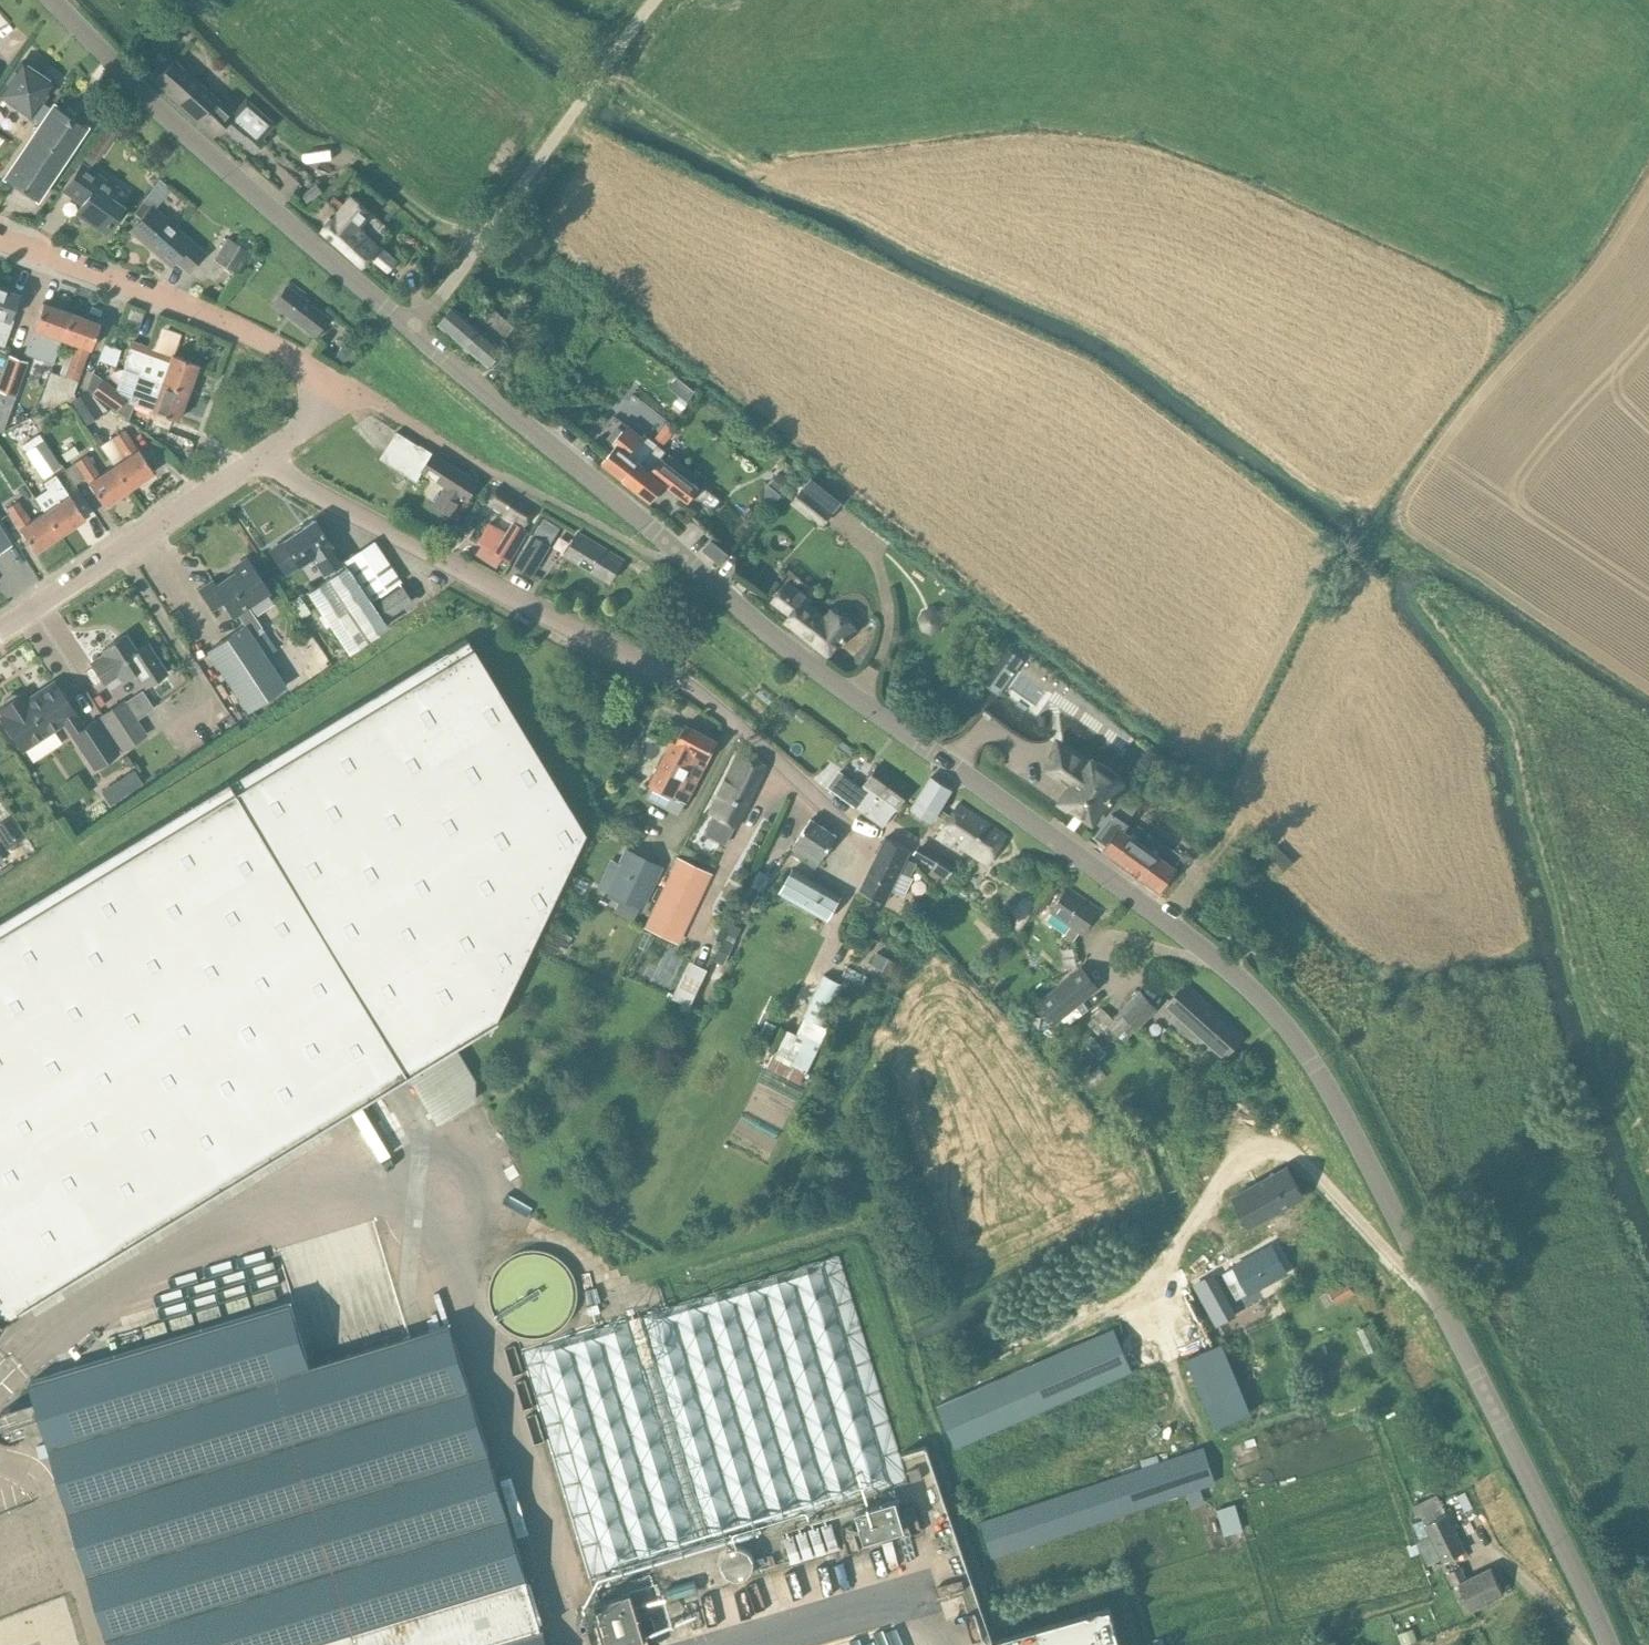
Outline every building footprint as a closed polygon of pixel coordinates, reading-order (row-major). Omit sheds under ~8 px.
[(162,73),(154,82),(213,136),(222,126),(238,141),(239,140),(253,153),(263,142),(261,139),(274,124),(260,111),(245,97),(232,113),(174,60),(164,71),(162,73)] [(41,123),(51,108),(41,101),(53,82),(21,61),(0,93),(0,95),(41,123)] [(51,108),(41,123),(4,177),(37,200),(87,127),(54,104),(51,108)] [(90,156),(97,160),(118,130),(112,125),(90,156)] [(116,186),(102,177),(81,162),(62,190),(82,203),(76,213),(104,232),(123,206),(109,196),(116,186)] [(289,196),(300,181),(279,165),(268,180),(289,196)] [(159,179),(152,188),(160,194),(167,185),(159,179)] [(318,185),(302,195),(307,203),(323,192),(318,185)] [(340,211),(322,231),(363,267),(371,257),(388,271),(396,262),(380,247),(390,234),(380,226),(383,222),(373,214),(374,213),(354,197),(340,212),(340,211)] [(150,209),(131,230),(169,264),(174,259),(187,271),(202,254),(150,209)] [(228,241),(215,261),(236,274),(248,254),(228,241)] [(327,316),(319,310),(314,307),(286,286),(273,304),(314,334),(327,316)] [(2,346),(12,320),(9,319),(18,294),(0,288),(0,345),(2,346)] [(42,303),(35,324),(25,352),(38,357),(47,334),(61,339),(71,313),(42,303)] [(503,348),(499,345),(514,328),(492,309),(477,326),(455,306),(439,325),(488,366),(503,348)] [(69,403),(72,394),(89,349),(90,349),(99,323),(71,313),(61,339),(76,344),(75,349),(68,347),(59,374),(51,371),(40,402),(54,408),(67,400),(69,403)] [(163,320),(160,326),(168,329),(170,323),(163,320)] [(347,339),(335,357),(346,366),(359,347),(347,339)] [(124,365),(139,371),(138,374),(187,392),(198,364),(172,354),(171,355),(132,341),(125,362),(124,365)] [(104,346),(99,359),(114,365),(119,352),(112,349),(106,347),(104,346)] [(0,381),(0,402),(10,406),(27,359),(10,353),(0,381)] [(93,374),(87,390),(111,407),(115,410),(124,397),(93,374)] [(128,402),(156,413),(177,420),(187,392),(138,374),(128,402)] [(71,403),(86,424),(111,407),(87,390),(87,391),(76,398),(74,395),(72,394),(69,403),(69,404),(71,403)] [(26,393),(22,405),(31,409),(36,397),(26,393)] [(693,401),(683,393),(672,409),(680,417),(693,401)] [(31,418),(0,439),(6,448),(20,439),(28,452),(46,440),(31,418)] [(616,446),(602,464),(627,484),(656,445),(645,437),(644,437),(628,425),(625,429),(623,431),(614,443),(613,444),(616,446)] [(664,446),(676,433),(667,425),(656,440),(664,446)] [(124,430),(113,438),(104,443),(96,432),(92,435),(113,466),(128,489),(153,472),(138,449),(137,450),(124,430)] [(411,463),(447,485),(434,504),(460,520),(472,501),(468,498),(479,482),(434,453),(433,454),(397,431),(380,458),(404,474),(411,463)] [(656,445),(627,484),(650,502),(664,484),(688,503),(694,496),(714,511),(719,505),(723,500),(712,492),(702,485),(700,487),(663,460),(667,454),(656,445)] [(78,453),(73,446),(62,454),(67,461),(78,453)] [(60,465),(48,448),(31,460),(43,477),(60,465)] [(128,489),(113,466),(99,475),(86,455),(76,462),(89,482),(88,483),(103,506),(128,489)] [(784,476),(781,473),(770,487),(779,496),(790,481),(799,472),(786,460),(782,465),(788,471),(784,476)] [(48,488),(35,497),(44,512),(60,535),(85,518),(72,499),(70,495),(68,496),(62,486),(55,476),(44,483),(48,488)] [(530,531),(525,528),(536,509),(500,486),(489,502),(517,521),(507,533),(490,523),(479,541),(510,562),(530,531)] [(812,518),(813,516),(823,524),(834,512),(824,503),(804,488),(793,503),(812,518)] [(28,514),(38,508),(27,490),(17,496),(28,514)] [(18,501),(7,508),(21,528),(19,529),(22,533),(34,551),(60,535),(44,512),(31,521),(18,501)] [(328,545),(330,544),(314,520),(283,541),(289,550),(276,559),(286,574),(315,554),(327,572),(340,564),(328,545)] [(12,543),(0,526),(0,551),(12,543)] [(610,582),(624,559),(579,532),(565,554),(610,582)] [(551,545),(534,535),(515,565),(532,576),(551,545)] [(456,536),(450,546),(458,551),(465,540),(456,536)] [(711,540),(703,551),(715,560),(720,564),(729,553),(715,542),(711,540)] [(326,628),(331,625),(348,652),(386,627),(370,602),(401,582),(374,542),(345,561),(348,565),(308,592),(323,614),(319,617),(326,628)] [(285,686),(253,638),(263,630),(247,606),(268,592),(249,563),(215,586),(212,580),(199,589),(213,610),(224,602),(233,616),(237,613),(245,626),(207,651),(247,711),(285,686)] [(797,592),(786,583),(772,601),(791,615),(785,622),(829,656),(841,640),(844,643),(856,628),(837,613),(826,627),(802,609),(810,600),(799,590),(797,592)] [(411,601),(401,586),(376,603),(386,617),(411,601)] [(293,605),(311,632),(317,628),(313,621),(314,620),(308,612),(310,611),(302,599),(293,605)] [(91,662),(103,680),(105,683),(118,674),(121,679),(135,670),(146,686),(168,671),(148,642),(136,649),(126,634),(102,650),(104,653),(91,662)] [(0,921),(0,1323),(18,1312),(16,1310),(403,1075),(407,1080),(436,1124),(473,1101),(474,1079),(453,1045),(490,1023),(486,1030),(488,1031),(583,832),(466,638),(228,783),(226,781),(227,783),(0,921)] [(1006,646),(981,683),(999,696),(1006,687),(1011,690),(1037,708),(1049,691),(1035,681),(1022,672),(1019,669),(1025,660),(1006,646)] [(308,654),(301,665),(303,666),(302,668),(313,675),(314,673),(316,675),(323,663),(321,662),(322,660),(312,654),(310,656),(308,654)] [(0,707),(0,711),(3,715),(0,717),(22,751),(64,723),(72,735),(84,751),(95,768),(118,753),(96,719),(83,728),(75,716),(76,715),(54,681),(27,699),(23,692),(18,696),(13,695),(4,700),(3,705),(0,707)] [(123,701),(100,716),(122,749),(145,734),(136,721),(154,709),(148,699),(142,690),(124,702),(123,701)] [(793,717),(799,710),(788,700),(777,712),(783,717),(793,717)] [(673,740),(663,760),(650,785),(686,804),(718,741),(686,724),(676,742),(673,740)] [(841,740),(836,747),(850,757),(855,750),(841,740)] [(1088,764),(1087,765),(1059,746),(1048,770),(1072,787),(1062,802),(1093,824),(1122,782),(1120,781),(1118,785),(1088,764)] [(709,813),(736,827),(766,766),(740,752),(709,813)] [(828,785),(828,786),(839,794),(852,804),(851,804),(862,811),(864,812),(882,826),(893,811),(911,787),(880,764),(871,776),(863,787),(840,770),(828,785)] [(134,771),(108,788),(118,802),(143,786),(134,771)] [(932,776),(919,794),(912,805),(932,818),(951,789),(932,776)] [(962,848),(987,865),(1007,835),(959,804),(936,838),(959,852),(962,848)] [(1112,813),(1095,837),(1107,846),(1104,851),(1161,892),(1173,874),(1177,869),(1124,831),(1129,824),(1112,813)] [(7,851),(27,838),(13,816),(0,824),(0,840),(7,851)] [(796,841),(799,844),(794,852),(802,857),(816,866),(821,858),(822,859),(837,836),(811,819),(796,841)] [(861,889),(881,899),(886,902),(901,872),(910,877),(917,863),(908,858),(912,849),(886,837),(861,889)] [(935,866),(932,870),(929,875),(944,884),(956,865),(921,843),(914,854),(935,866)] [(1277,846),(1269,854),(1286,871),(1294,863),(1277,846)] [(682,848),(679,854),(692,859),(694,854),(682,848)] [(609,860),(598,884),(609,889),(608,891),(640,906),(641,906),(659,867),(625,850),(618,864),(609,860)] [(677,858),(646,925),(658,931),(678,940),(693,908),(710,873),(701,869),(681,860),(677,858)] [(792,900),(827,920),(841,896),(793,869),(779,893),(788,898),(785,903),(790,905),(792,900)] [(1052,911),(1072,925),(1065,935),(1074,941),(1080,931),(1082,932),(1099,909),(1068,887),(1052,911)] [(730,922),(712,959),(724,964),(734,944),(742,928),(730,922)] [(645,931),(637,946),(647,951),(654,936),(645,931)] [(572,939),(563,935),(557,948),(566,953),(572,939)] [(878,952),(871,963),(891,973),(897,962),(878,952)] [(687,960),(670,996),(687,1005),(704,968),(687,960)] [(1058,1023),(1100,988),(1082,966),(1040,1001),(1058,1023)] [(847,967),(843,976),(863,985),(867,976),(847,967)] [(775,1052),(767,1068),(800,1083),(805,1074),(806,1074),(818,1051),(829,1027),(826,1025),(845,985),(824,975),(804,1016),(805,1016),(797,1034),(785,1028),(773,1051),(775,1052)] [(1183,986),(1168,1003),(1162,1010),(1195,1040),(1199,1035),(1224,1057),(1243,1036),(1185,983),(1184,985),(1183,983),(1181,985),(1183,986)] [(1100,1034),(1105,1029),(1120,1045),(1137,1029),(1138,1029),(1157,1010),(1139,993),(1114,1019),(1104,1009),(1089,1024),(1100,1034)] [(1099,1067),(1086,1079),(1094,1088),(1107,1076),(1099,1067)] [(1289,1170),(1237,1199),(1245,1215),(1250,1225),(1304,1195),(1289,1170)] [(1271,1246),(1223,1273),(1237,1299),(1286,1272),(1271,1246)] [(577,1303),(578,1294),(577,1285),(574,1277),(570,1270),(565,1263),(560,1259),(553,1255),(545,1252),(537,1251),(529,1251),(521,1253),(512,1257),(505,1263),(500,1268),(495,1276),(493,1284),(492,1292),(492,1301),(494,1309),(498,1317),(503,1323),(509,1328),(516,1333),(523,1335),(532,1337),(542,1336),(549,1334),(556,1331),(564,1325),(570,1319),(574,1311),(577,1303)] [(906,1481),(898,1454),(838,1257),(667,1308),(524,1352),(592,1576),(906,1481)] [(1193,1287),(1215,1325),(1237,1314),(1215,1274),(1193,1287)] [(1348,1280),(1329,1291),(1317,1298),(1324,1312),(1356,1294),(1348,1280)] [(1,1438),(2,1439),(3,1440),(4,1440),(6,1441),(7,1441),(8,1441),(10,1442),(11,1442),(13,1441),(14,1441),(15,1441),(21,1439),(21,1440),(29,1437),(45,1432),(48,1443),(52,1455),(53,1458),(93,1588),(110,1644),(547,1644),(450,1323),(366,1349),(311,1366),(294,1312),(291,1302),(62,1371),(30,1381),(36,1402),(12,1410),(12,1409),(6,1410),(5,1410),(3,1411),(2,1412),(1,1412),(0,1413),(0,1438),(1,1438)] [(599,1304),(588,1307),(590,1316),(601,1313),(599,1304)] [(1369,1324),(1356,1331),(1367,1354),(1380,1348),(1369,1324)] [(1190,1340),(1196,1354),(1187,1358),(1215,1426),(1250,1412),(1216,1329),(1190,1340)] [(942,1406),(959,1445),(1129,1370),(1112,1331),(942,1406)] [(1244,1365),(1249,1377),(1258,1373),(1253,1361),(1244,1365)] [(1215,1483),(1204,1448),(981,1522),(992,1554),(1215,1483)] [(912,1482),(923,1478),(919,1467),(908,1470),(912,1482)] [(1426,1525),(1431,1535),(1417,1542),(1429,1566),(1442,1559),(1443,1561),(1466,1550),(1439,1496),(1413,1508),(1417,1517),(1421,1515),(1426,1525)] [(855,1512),(864,1542),(905,1530),(896,1499),(855,1512)] [(1217,1510),(1225,1536),(1251,1527),(1244,1501),(1217,1510)] [(832,1524),(785,1534),(791,1562),(838,1553),(832,1524)] [(731,1554),(732,1574),(747,1574),(746,1553),(731,1554)] [(1460,1566),(1450,1571),(1456,1585),(1460,1583),(1472,1608),(1504,1593),(1492,1567),(1467,1579),(1460,1566)] [(631,1593),(595,1604),(607,1644),(637,1644),(646,1642),(631,1593)] [(1038,1628),(1043,1644),(1120,1644),(1110,1607),(1038,1628)] [(1397,1634),(1401,1644),(1406,1644),(1418,1641),(1413,1628),(1397,1634)]
